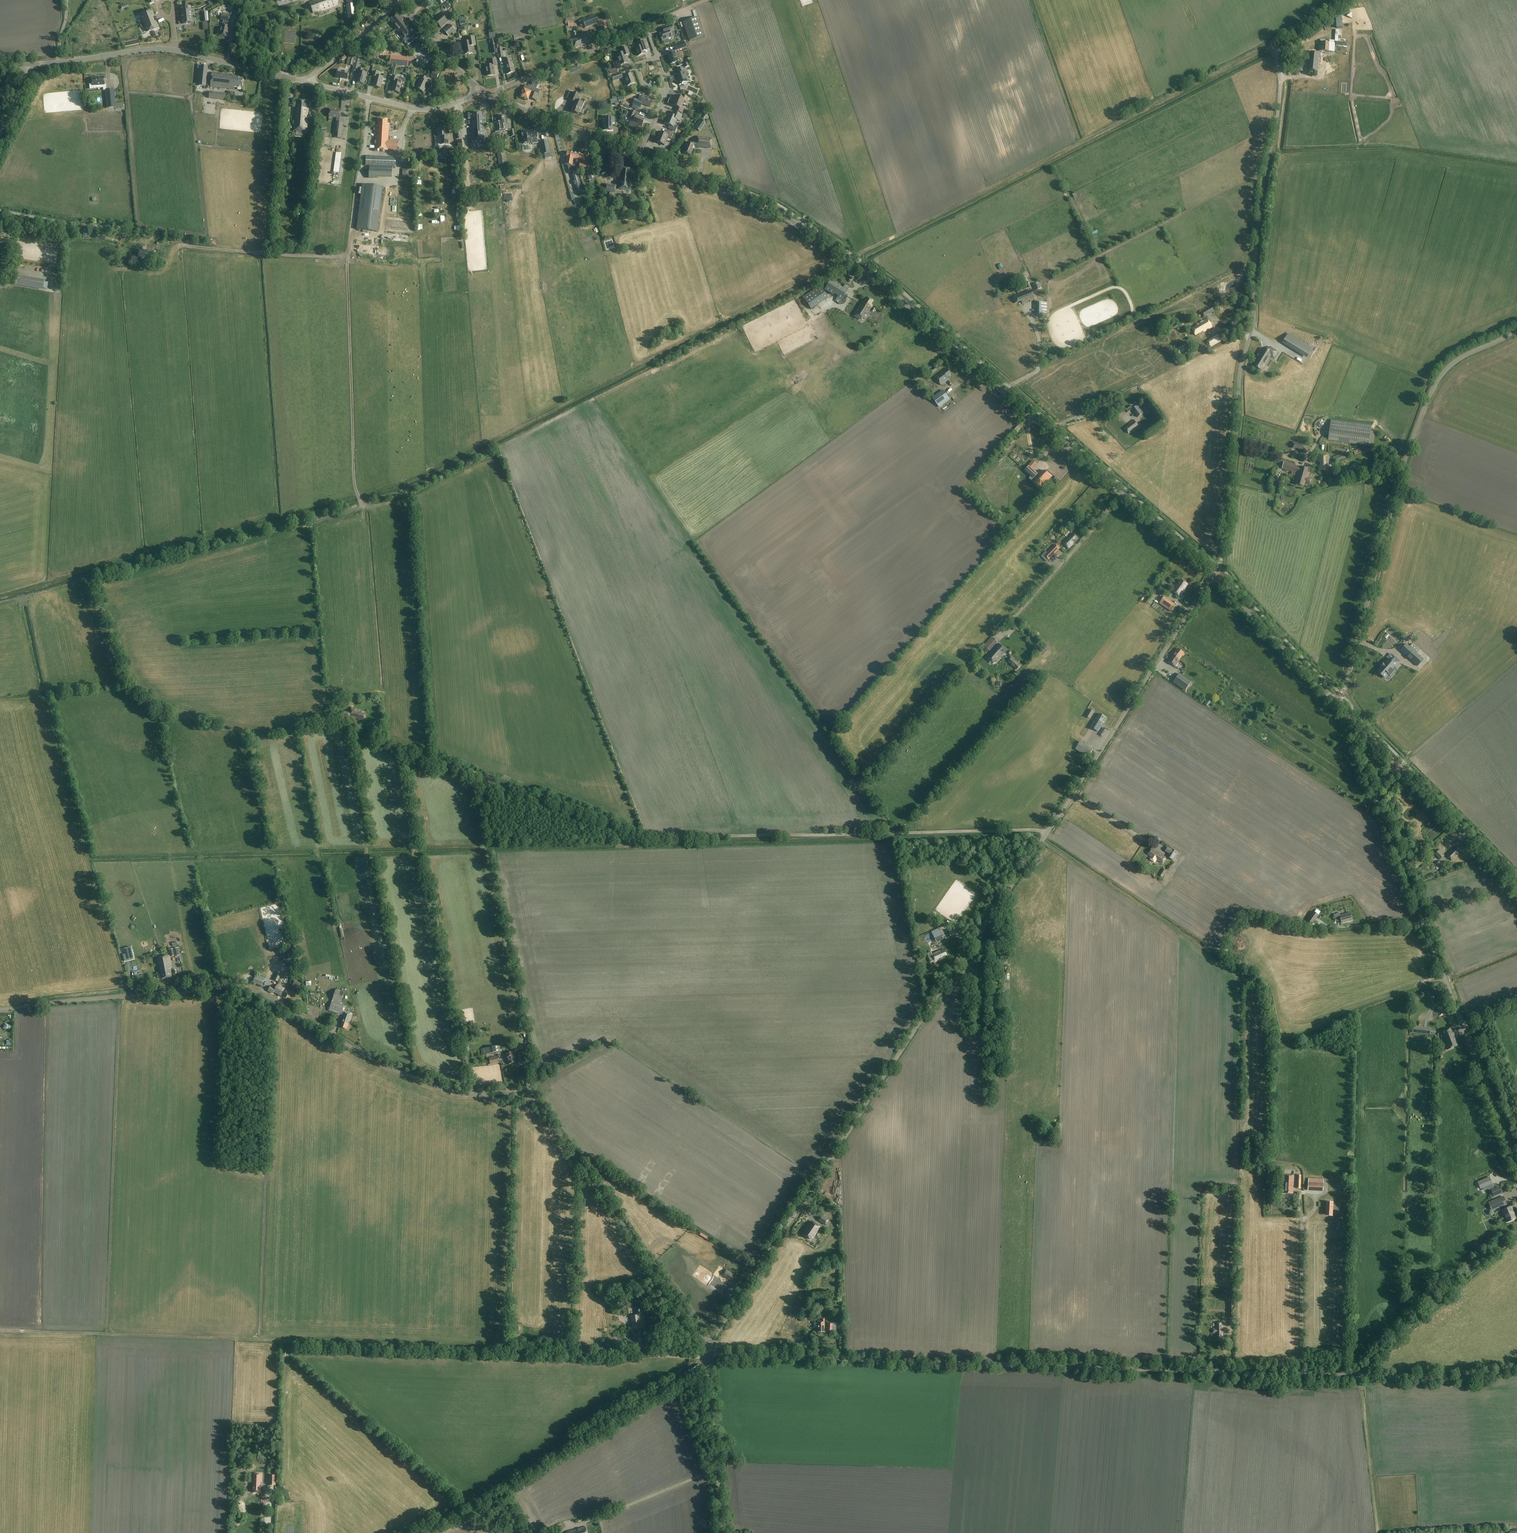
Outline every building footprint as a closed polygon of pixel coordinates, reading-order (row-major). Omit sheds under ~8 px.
[(337,5),(336,0),(322,0),(321,0),(315,0),(309,3),(313,13),(321,10),(322,11),(337,5)] [(348,19),(355,18),(353,0),(346,0),(348,19)] [(151,10),(141,14),(144,23),(149,21),(153,19),(152,16),(153,16),(151,10)] [(228,25),(230,16),(231,16),(232,13),(230,13),(230,14),(225,12),(224,14),(222,14),(221,20),(223,20),(222,24),(219,35),(227,36),(228,31),(229,31),(230,26),(228,25)] [(441,27),(451,19),(444,12),(435,20),(434,20),(441,28),(441,27)] [(407,45),(418,37),(413,31),(405,22),(398,14),(390,20),(394,25),(393,26),(404,39),(403,40),(407,45)] [(586,18),(578,21),(581,27),(584,26),(585,28),(599,23),(596,14),(589,17),(587,18),(586,18)] [(689,41),(703,36),(697,17),(683,22),(689,41)] [(149,21),(144,23),(147,32),(158,28),(155,22),(153,19),(149,21)] [(455,30),(450,24),(444,30),(448,36),(455,30)] [(672,37),(671,32),(674,31),(673,29),(672,25),(665,27),(666,31),(660,33),(662,40),(672,37)] [(457,31),(458,38),(462,38),(461,34),(465,33),(464,27),(458,28),(459,31),(457,31)] [(585,46),(595,42),(591,31),(580,35),(580,36),(577,37),(577,38),(572,40),(575,48),(584,45),(585,46)] [(473,37),(467,38),(467,42),(463,43),(465,55),(473,53),(471,46),(476,46),(474,37),(473,37)] [(643,48),(646,47),(644,40),(636,42),(638,47),(635,48),(638,56),(645,54),(643,48)] [(1309,40),(1308,45),(1306,45),(1306,54),(1310,54),(1308,68),(1309,68),(1308,72),(1321,73),(1322,67),(1317,66),(1317,63),(1319,63),(1320,55),(1318,55),(1318,41),(1309,40)] [(684,42),(673,45),(675,51),(686,47),(684,42)] [(1335,43),(1319,42),(1319,51),(1335,52),(1335,43)] [(625,56),(629,54),(627,47),(620,49),(621,53),(617,55),(618,58),(617,58),(618,62),(619,62),(620,65),(628,63),(625,56)] [(667,54),(671,64),(678,61),(674,52),(667,54)] [(506,74),(515,72),(511,58),(503,60),(506,74)] [(493,66),(497,65),(496,59),(488,60),(489,65),(485,66),(487,76),(495,75),(493,66)] [(200,66),(198,85),(205,86),(207,66),(200,66)] [(679,85),(688,82),(684,72),(685,72),(683,67),(676,69),(679,76),(675,77),(677,81),(678,81),(679,85)] [(364,84),(366,73),(362,72),(363,69),(358,68),(356,77),(358,77),(356,82),(364,84)] [(430,77),(436,80),(440,71),(436,69),(434,71),(430,77)] [(347,79),(349,72),(337,70),(336,77),(340,78),(340,77),(347,79)] [(380,88),(383,77),(378,76),(379,72),(373,71),(372,76),(375,77),(373,86),(380,88)] [(217,73),(212,72),(210,87),(234,90),(234,87),(242,88),(243,78),(238,78),(238,77),(234,77),(229,76),(230,74),(220,73),(220,75),(217,75),(217,73)] [(623,77),(621,73),(611,76),(613,81),(623,77)] [(635,83),(631,74),(624,76),(628,86),(635,83)] [(423,92),(428,82),(426,81),(427,78),(421,75),(419,78),(421,79),(416,89),(423,92)] [(92,78),(92,86),(105,85),(104,76),(98,77),(92,78)] [(399,92),(402,82),(404,82),(405,82),(405,80),(405,79),(392,76),(391,81),(394,81),(392,91),(399,92)] [(536,101),(540,91),(536,89),(538,84),(533,82),(531,86),(528,85),(528,87),(525,85),(524,88),(523,88),(520,97),(528,101),(529,98),(536,101)] [(114,89),(105,90),(107,108),(116,107),(114,89)] [(209,98),(226,100),(227,93),(210,91),(209,98)] [(572,107),(573,107),(571,111),(579,114),(582,107),(584,103),(577,100),(579,94),(574,92),(570,91),(569,94),(572,96),(570,100),(574,102),(572,107)] [(650,107),(653,100),(643,95),(640,101),(635,99),(632,104),(640,107),(642,104),(650,107)] [(673,100),(683,104),(684,101),(686,102),(689,97),(683,95),(681,98),(675,95),(673,100)] [(683,104),(673,100),(671,105),(677,107),(676,110),(682,113),(684,108),(682,107),(683,104)] [(297,111),(295,111),(293,131),(306,132),(308,109),(306,109),(307,101),(297,101),(297,111)] [(340,118),(341,110),(330,109),(329,117),(336,118),(334,137),(341,138),(343,122),(339,122),(340,118)] [(642,126),(645,120),(637,117),(639,113),(632,110),(629,117),(634,119),(632,123),(630,122),(628,126),(636,129),(638,124),(642,126)] [(471,142),(485,141),(484,124),(482,124),(482,113),(468,113),(468,119),(472,119),(472,124),(470,124),(471,134),(473,133),(473,137),(471,137),(471,142)] [(666,118),(676,123),(677,120),(680,121),(682,115),(676,113),(674,116),(668,114),(666,118)] [(498,132),(508,130),(507,124),(506,124),(505,115),(497,116),(498,122),(497,123),(498,124),(497,124),(498,132)] [(604,118),(604,125),(603,125),(603,130),(612,130),(612,123),(614,123),(614,118),(604,118)] [(676,123),(666,118),(664,123),(670,126),(669,129),(675,132),(677,126),(674,125),(676,123)] [(387,124),(388,120),(378,119),(378,126),(376,126),(376,132),(377,132),(377,137),(375,137),(375,146),(372,145),(371,152),(374,152),(374,150),(388,150),(388,149),(397,150),(397,140),(388,140),(389,124),(387,124)] [(700,119),(694,127),(700,132),(706,123),(700,119)] [(442,144),(447,144),(447,131),(445,131),(445,128),(438,128),(439,137),(442,136),(442,144)] [(522,131),(522,138),(523,143),(531,143),(532,144),(538,143),(538,139),(537,139),(536,132),(534,133),(533,131),(526,131),(522,131)] [(664,145),(669,135),(659,131),(655,142),(664,145)] [(694,141),(695,146),(701,147),(711,148),(712,138),(698,137),(697,142),(694,141)] [(544,154),(545,158),(552,157),(548,141),(541,142),(544,154)] [(695,146),(694,141),(692,144),(686,142),(684,148),(685,148),(683,153),(691,155),(695,146)] [(576,159),(577,153),(567,152),(566,158),(567,158),(565,165),(572,166),(573,159),(576,159)] [(576,159),(576,162),(579,162),(580,164),(579,169),(585,170),(586,164),(585,164),(586,159),(584,159),(584,155),(577,153),(576,159)] [(395,157),(366,156),(365,171),(367,171),(367,176),(380,176),(380,166),(395,166),(395,157)] [(630,190),(632,175),(630,175),(631,169),(621,168),(621,172),(620,180),(618,180),(617,189),(630,190)] [(582,189),(577,170),(571,172),(576,191),(582,189)] [(595,179),(593,170),(587,172),(590,182),(595,181),(595,179)] [(363,184),(357,229),(363,230),(363,232),(365,232),(365,230),(377,232),(382,187),(363,184)] [(615,192),(616,185),(605,184),(605,191),(615,192)] [(154,259),(154,251),(147,250),(147,251),(139,250),(138,256),(144,257),(147,257),(147,258),(154,259)] [(15,284),(42,289),(43,280),(16,276),(15,284)] [(830,280),(824,290),(833,295),(834,293),(838,295),(837,297),(835,301),(840,303),(847,291),(843,288),(830,280)] [(819,286),(803,298),(811,309),(828,297),(819,286)] [(1031,290),(1019,295),(1013,298),(1015,303),(1021,301),(1023,304),(1028,302),(1027,302),(1027,301),(1030,300),(1030,301),(1035,299),(1031,290)] [(870,306),(873,302),(866,297),(861,306),(860,305),(853,316),(858,319),(860,315),(865,318),(872,307),(870,306)] [(1211,306),(1202,312),(1205,317),(1208,316),(1207,315),(1214,311),(1211,306)] [(1204,332),(1212,327),(1207,319),(1196,325),(1196,326),(1191,329),(1195,335),(1203,331),(1204,332)] [(1179,327),(1176,324),(1167,329),(1169,332),(1175,328),(1176,329),(1179,327)] [(1211,347),(1224,339),(1220,334),(1207,341),(1211,347)] [(1288,334),(1283,343),(1308,357),(1313,348),(1288,334)] [(1185,344),(1176,349),(1179,355),(1188,349),(1185,344)] [(1277,352),(1270,347),(1268,351),(1264,349),(1254,363),(1262,368),(1271,354),(1275,356),(1277,352)] [(947,377),(951,374),(947,368),(935,377),(941,385),(949,380),(947,377)] [(933,400),(939,408),(949,400),(943,392),(933,400)] [(1132,409),(1138,417),(1145,412),(1138,404),(1132,409),(1130,405),(1125,409),(1128,412),(1132,409)] [(1133,432),(1139,427),(1134,420),(1129,423),(1130,424),(1124,428),(1129,434),(1132,431),(1133,432)] [(1331,420),(1328,441),(1367,447),(1371,426),(1331,420)] [(1307,443),(1292,441),(1291,448),(1299,449),(1299,451),(1306,452),(1307,443)] [(1333,457),(1335,462),(1350,457),(1348,452),(1333,457)] [(1318,456),(1319,463),(1320,463),(1320,466),(1319,466),(1319,471),(1329,471),(1329,456),(1318,456)] [(1024,470),(1033,478),(1037,473),(1033,469),(1037,465),(1033,461),(1024,470)] [(1305,482),(1306,482),(1311,484),(1312,479),(1308,478),(1310,469),(1300,466),(1300,467),(1294,465),(1295,465),(1284,462),(1282,469),(1298,473),(1296,479),(1297,480),(1296,484),(1304,486),(1305,482)] [(1040,476),(1037,473),(1033,478),(1035,480),(1033,482),(1040,488),(1046,482),(1048,479),(1051,476),(1045,470),(1043,472),(1041,474),(1040,476)] [(1073,544),(1078,539),(1073,533),(1063,543),(1069,549),(1074,544),(1073,544)] [(1046,561),(1060,548),(1055,544),(1047,552),(1046,551),(1041,556),(1046,561)] [(1177,584),(1172,592),(1180,597),(1183,593),(1184,591),(1185,591),(1185,590),(1184,589),(1188,585),(1181,580),(1178,585),(1177,584)] [(1160,604),(1171,611),(1174,606),(1169,602),(1170,601),(1164,597),(1160,604)] [(990,651),(998,642),(992,636),(984,646),(990,651)] [(1401,651),(1418,666),(1424,659),(1407,644),(1401,651)] [(993,650),(987,657),(990,661),(993,658),(995,661),(1002,654),(1003,655),(1007,650),(1000,645),(996,649),(995,651),(993,650)] [(1175,666),(1184,653),(1178,649),(1168,662),(1175,666)] [(1016,670),(1021,665),(1012,657),(1008,662),(1016,670)] [(1400,662),(1395,657),(1391,662),(1388,659),(1383,664),(1383,663),(1382,664),(1384,665),(1382,667),(1381,665),(1381,666),(1380,667),(1381,668),(1378,672),(1384,677),(1387,674),(1390,676),(1394,671),(1392,669),(1394,666),(1395,667),(1400,662)] [(1185,690),(1191,682),(1179,674),(1174,682),(1185,690)] [(363,721),(366,712),(351,707),(349,713),(344,712),(342,718),(348,720),(349,716),(363,721)] [(1094,711),(1090,709),(1086,716),(1090,719),(1094,711)] [(1067,717),(1071,723),(1077,719),(1073,713),(1067,717)] [(1104,723),(1107,718),(1099,714),(1096,718),(1090,727),(1087,725),(1080,736),(1086,739),(1088,736),(1091,738),(1095,730),(1098,732),(1103,723),(1104,723)] [(1093,750),(1081,741),(1076,749),(1088,758),(1093,750)] [(1457,855),(1461,852),(1456,846),(1453,849),(1452,851),(1451,850),(1446,855),(1452,861),(1458,855),(1457,855)] [(1148,854),(1151,856),(1149,859),(1150,859),(1155,863),(1157,860),(1162,863),(1166,857),(1152,848),(1148,854)] [(1168,857),(1174,861),(1179,853),(1172,849),(1168,857)] [(1434,854),(1440,860),(1444,856),(1439,850),(1434,854)] [(1312,925),(1318,915),(1314,912),(1307,921),(1312,925)] [(1342,923),(1352,920),(1350,913),(1340,916),(1342,923)] [(940,928),(932,932),(936,942),(944,939),(940,928)] [(126,954),(123,955),(125,961),(133,959),(131,947),(125,948),(126,954)] [(170,950),(171,956),(175,956),(175,957),(180,955),(178,948),(170,950)] [(935,962),(944,958),(944,956),(947,955),(944,949),(932,955),(935,962)] [(161,973),(162,979),(172,977),(170,966),(171,966),(169,955),(156,958),(159,973),(161,973)] [(262,986),(264,981),(255,977),(253,982),(262,986)] [(302,989),(299,987),(301,984),(295,980),(290,989),(299,994),(302,989)] [(277,985),(276,987),(274,985),(273,988),(270,987),(268,991),(273,994),(274,992),(286,998),(289,991),(277,985)] [(349,1024),(352,1015),(342,1012),(344,1005),(340,1004),(345,992),(336,989),(332,1001),(329,1011),(343,1015),(342,1018),(343,1019),(340,1027),(347,1029),(348,1024),(349,1024)] [(1448,1050),(1458,1046),(1454,1037),(1455,1037),(1452,1028),(1441,1032),(1448,1050)] [(501,1045),(483,1049),(484,1055),(502,1051),(501,1045)] [(508,1064),(515,1062),(513,1056),(514,1056),(513,1051),(505,1053),(508,1064)] [(490,1065),(499,1063),(497,1056),(489,1058),(490,1065)] [(1487,1155),(1477,1159),(1482,1170),(1491,1166),(1487,1155)] [(1293,1185),(1294,1175),(1284,1175),(1284,1193),(1293,1194),(1293,1189),(1292,1189),(1292,1185),(1293,1185)] [(1489,1177),(1478,1182),(1481,1188),(1482,1188),(1488,1186),(1489,1189),(1493,1187),(1489,1177)] [(1308,1182),(1308,1191),(1323,1191),(1324,1183),(1308,1182)] [(1491,1190),(1494,1198),(1502,1194),(1499,1187),(1491,1190)] [(1503,1197),(1489,1203),(1492,1211),(1507,1205),(1503,1197)] [(1333,1216),(1333,1202),(1326,1202),(1325,1216),(1333,1216)] [(1511,1206),(1502,1210),(1505,1218),(1506,1218),(1507,1222),(1516,1219),(1513,1212),(1511,1206)] [(828,1220),(821,1215),(818,1220),(825,1225),(828,1220)] [(813,1236),(819,1227),(811,1221),(805,1231),(803,1235),(810,1239),(812,1236),(813,1236)] [(731,1262),(720,1278),(728,1284),(739,1268),(731,1262)] [(695,1275),(707,1283),(713,1275),(701,1267),(695,1275)] [(640,1314),(641,1314),(640,1308),(636,1308),(637,1315),(631,1316),(633,1328),(641,1327),(640,1324),(639,1321),(641,1321),(640,1314)] [(817,1321),(817,1322),(814,1322),(814,1328),(817,1328),(817,1329),(818,1329),(818,1332),(824,1332),(824,1329),(824,1319),(822,1319),(822,1321),(817,1321)] [(1222,1336),(1223,1336),(1222,1322),(1215,1323),(1216,1329),(1213,1329),(1213,1333),(1216,1333),(1216,1341),(1222,1340),(1222,1336)] [(261,1482),(262,1474),(253,1474),(252,1483),(253,1483),(253,1488),(253,1492),(260,1492),(261,1485),(260,1485),(260,1482),(261,1482)]
